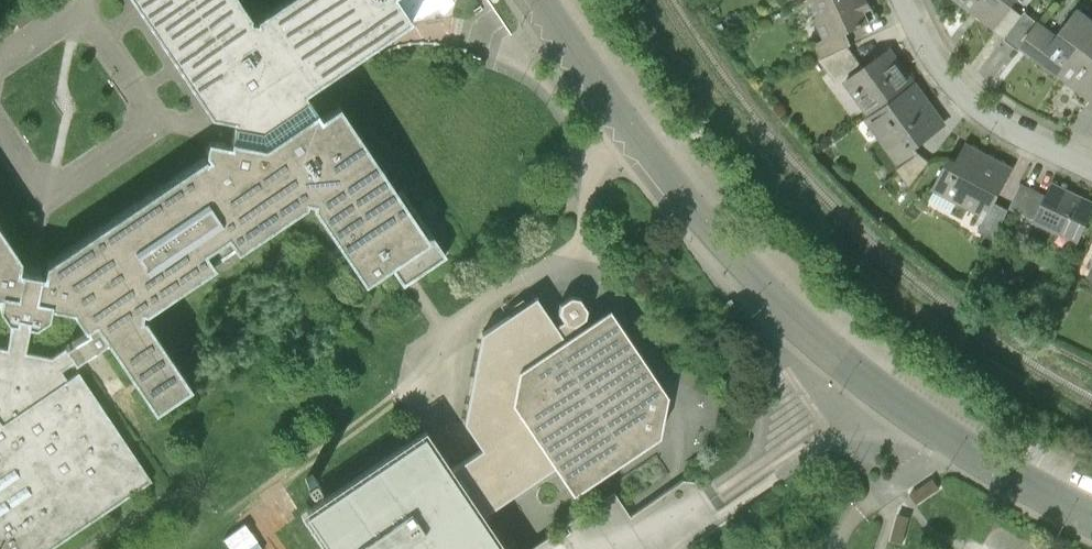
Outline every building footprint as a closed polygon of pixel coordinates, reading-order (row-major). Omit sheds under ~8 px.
[(263,17),(251,0),(139,0),(183,65),(219,116),(241,118),(266,124),(318,91),(417,23),(411,14),(401,1),(403,0),(288,0),(263,17)] [(870,0),(809,0),(827,40),(847,31),(870,20),(867,12),(874,9),(870,0)] [(996,28),(1012,7),(1018,0),(960,0),(996,28)] [(996,28),(1008,37),(1024,16),(1012,7),(996,28)] [(1061,77),(1091,37),(1091,20),(1079,10),(1058,37),(1039,22),(1021,46),(1061,77)] [(1026,12),(1024,16),(1008,37),(1021,46),(1039,22),(1026,12)] [(827,40),(815,45),(822,61),(851,48),(854,46),(847,31),(827,40)] [(1061,77),(1091,101),(1091,37),(1061,77)] [(865,67),(851,48),(822,61),(840,84),(847,79),(865,67)] [(847,79),(871,113),(915,83),(891,48),(865,67),(847,79)] [(944,124),(915,83),(871,113),(899,155),(915,144),(944,124)] [(242,129),(242,139),(277,144),(330,110),(318,91),(266,124),(241,118),(242,129)] [(152,472),(84,371),(120,346),(162,409),(199,384),(150,311),(325,197),(375,279),(400,262),(438,237),(345,101),(330,110),(277,144),(242,139),(226,138),(225,155),(57,263),(43,260),(31,258),(0,211),(0,304),(2,305),(2,316),(12,331),(15,351),(0,348),(0,548),(37,548),(152,472)] [(949,158),(933,189),(980,212),(984,206),(990,209),(993,203),(1011,166),(966,143),(956,162),(949,158)] [(923,155),(915,144),(899,155),(894,158),(902,169),(923,155)] [(933,163),(923,155),(902,169),(914,188),(933,163)] [(1012,209),(1037,220),(1048,196),(1023,184),(1012,209)] [(1037,220),(1079,240),(1091,212),(1091,202),(1053,184),(1048,196),(1037,220)] [(993,203),(990,209),(979,230),(996,238),(1009,211),(993,203)] [(438,237),(400,262),(413,282),(418,278),(454,255),(441,236),(438,237)] [(527,374),(574,337),(548,300),(492,333),(473,424),(492,447),(464,469),(492,515),(521,498),(563,472),(522,404),(527,374)] [(563,472),(581,500),(594,491),(672,436),(676,398),(617,312),(574,337),(527,374),(522,404),(563,472)] [(492,515),(464,469),(436,434),(320,513),(341,548),(514,548),(492,515)]
